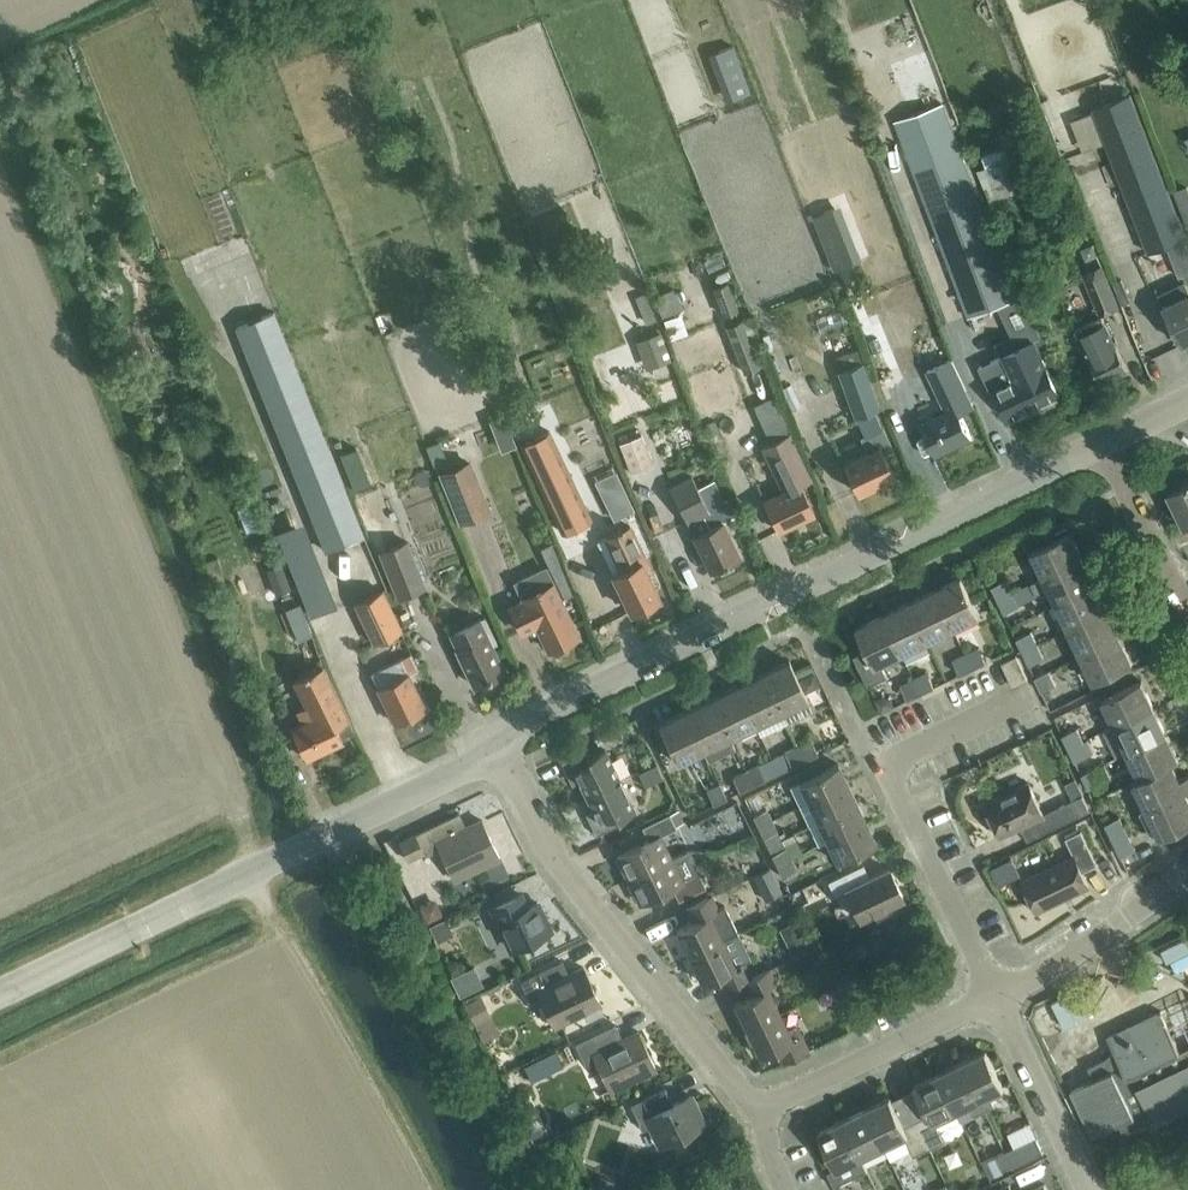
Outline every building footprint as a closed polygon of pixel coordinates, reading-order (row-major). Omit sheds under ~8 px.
[(1093,107),(1128,198),(1149,252),(1187,238),(1131,93),(1093,107)] [(904,142),(911,159),(923,193),(969,316),(1017,298),(944,104),(904,119),(911,139),(904,142)] [(990,200),(1028,186),(1019,155),(978,170),(990,200)] [(1101,314),(1119,306),(1102,266),(1084,274),(1101,314)] [(1187,341),(1187,288),(1185,282),(1159,294),(1182,344),(1187,341)] [(672,284),(652,292),(661,313),(683,305),(676,287),(673,288),(672,284)] [(650,300),(639,304),(646,321),(657,317),(650,300)] [(326,550),(363,535),(273,312),(236,327),(326,550)] [(726,325),(745,372),(762,366),(742,318),(726,325)] [(1102,382),(1129,370),(1111,332),(1101,337),(1094,321),(1077,329),(1102,382)] [(659,331),(646,335),(656,363),(669,358),(659,331)] [(940,336),(929,341),(936,356),(947,350),(940,336)] [(1005,356),(981,366),(992,389),(996,387),(1010,417),(1061,394),(1036,340),(1004,354),(1005,356)] [(878,407),(862,361),(863,361),(858,348),(833,356),(856,420),(857,419),(865,435),(862,436),(869,450),(843,462),(857,491),(894,474),(884,452),(893,447),(883,426),(881,427),(873,410),(878,407)] [(962,413),(975,407),(952,359),(928,371),(947,412),(922,424),(936,453),(973,436),(962,413)] [(140,379),(131,383),(137,396),(146,392),(140,379)] [(793,384),(783,388),(793,411),(802,407),(793,384)] [(503,414),(488,420),(492,430),(507,424),(503,414)] [(801,483),(803,482),(813,477),(790,432),(762,446),(784,491),(763,501),(777,530),(815,512),(801,483)] [(619,442),(632,472),(654,463),(642,433),(619,442)] [(545,435),(520,447),(561,535),(586,523),(545,435)] [(468,458),(438,471),(459,521),(489,508),(468,458)] [(692,474),(670,486),(692,535),(710,572),(739,557),(722,522),(734,516),(725,499),(723,501),(713,479),(698,486),(692,474)] [(1168,493),(1184,525),(1187,523),(1187,484),(1168,493)] [(337,603),(304,523),(277,534),(311,614),(337,603)] [(620,569),(612,574),(629,610),(658,597),(641,560),(645,558),(628,526),(621,530),(620,527),(615,530),(616,532),(604,538),(620,569)] [(1032,551),(1045,577),(1084,559),(1071,532),(1032,551)] [(425,585),(408,541),(381,551),(399,596),(425,585)] [(525,600),(510,607),(522,631),(537,624),(549,649),(578,635),(560,598),(574,592),(552,541),(540,547),(550,566),(546,568),(516,582),(525,600)] [(217,554),(203,559),(209,579),(224,575),(217,554)] [(1096,585),(1084,559),(1045,577),(1033,583),(1038,593),(1050,587),(1058,603),(1096,585)] [(275,592),(289,586),(281,564),(266,569),(275,592)] [(936,589),(955,628),(981,616),(963,577),(936,589)] [(1007,579),(992,586),(999,599),(1013,592),(1007,579)] [(1070,629),(1109,611),(1096,585),(1058,603),(1070,629)] [(955,628),(936,589),(911,602),(929,641),(955,628)] [(383,590),(355,603),(374,642),(402,629),(383,590)] [(1020,606),(1013,592),(999,599),(1005,613),(1020,606)] [(929,641),(911,602),(884,614),(903,653),(929,641)] [(299,639),(312,634),(301,606),(288,611),(299,639)] [(1109,611),(1070,629),(1082,655),(1121,637),(1109,611)] [(868,649),(855,655),(869,685),(888,676),(882,663),(903,653),(884,614),(857,627),(868,649)] [(458,648),(476,685),(505,671),(492,645),(498,642),(485,616),(452,632),(459,648),(458,648)] [(1032,631),(1017,638),(1024,651),(1038,644),(1032,631)] [(1134,663),(1121,637),(1082,655),(1095,681),(1134,663)] [(1045,658),(1038,644),(1024,651),(1030,665),(1045,658)] [(981,647),(968,654),(975,668),(988,662),(981,647)] [(396,723),(425,710),(407,674),(418,669),(411,654),(371,672),(396,723)] [(954,660),(961,675),(975,668),(968,654),(954,660)] [(1017,656),(1003,663),(1014,686),(1028,680),(1017,656)] [(813,710),(808,699),(789,660),(763,673),(782,712),(787,723),(813,710)] [(341,735),(354,729),(323,664),(294,678),(307,705),(296,710),(302,723),(290,729),(305,758),(343,740),(341,735)] [(813,670),(799,677),(805,690),(820,683),(813,670)] [(1050,671),(1036,677),(1042,691),(1056,685),(1050,671)] [(929,672),(915,679),(921,694),(936,687),(929,672)] [(756,724),(782,712),(763,673),(737,685),(756,724)] [(902,685),(909,700),(921,694),(915,679),(902,685)] [(1103,699),(1116,725),(1155,707),(1142,681),(1103,699)] [(730,737),(756,724),(737,685),(711,698),(730,737)] [(884,693),(875,698),(882,712),(896,706),(892,696),(884,693)] [(704,749),(730,737),(711,698),(685,711),(704,749)] [(1116,725),(1104,731),(1108,739),(1120,734),(1128,751),(1167,733),(1155,707),(1116,725)] [(677,762),(704,749),(685,711),(659,723),(677,762)] [(1078,727),(1063,734),(1070,747),(1084,740),(1078,727)] [(1141,778),(1173,762),(1180,759),(1167,733),(1128,751),(1141,778)] [(811,740),(798,746),(805,760),(818,754),(817,753),(827,749),(823,740),(814,744),(811,740)] [(1091,754),(1084,740),(1070,747),(1076,761),(1091,754)] [(575,771),(587,795),(620,779),(606,749),(589,758),(582,744),(559,755),(568,774),(575,771)] [(785,752),(792,766),(805,760),(798,746),(785,752)] [(1187,791),(1187,790),(1187,776),(1181,779),(1173,762),(1141,778),(1135,781),(1148,809),(1187,791)] [(645,785),(664,777),(657,763),(639,771),(645,785)] [(800,806),(848,783),(839,763),(800,782),(790,786),(800,806)] [(760,764),(746,771),(753,785),(766,779),(760,764)] [(1097,767),(1082,774),(1089,787),(1103,780),(1097,767)] [(733,777),(740,791),(753,785),(746,771),(733,777)] [(1083,816),(1083,814),(1091,810),(1084,796),(1085,795),(1077,778),(1066,783),(1075,800),(1046,814),(1031,783),(987,804),(1003,836),(1033,822),(1040,836),(1083,816)] [(635,809),(620,779),(587,795),(599,819),(591,823),(597,834),(620,823),(617,817),(635,809)] [(707,790),(713,804),(727,798),(720,783),(707,790)] [(848,783),(800,806),(809,825),(858,803),(848,783)] [(1148,809),(1162,837),(1187,824),(1187,793),(1187,791),(1148,809)] [(858,803),(809,825),(818,844),(827,840),(828,841),(867,822),(858,803)] [(618,855),(630,879),(689,850),(690,850),(689,849),(671,858),(660,836),(677,827),(676,825),(685,821),(678,807),(668,811),(669,814),(643,826),(649,839),(618,855)] [(759,826),(772,820),(767,808),(754,815),(759,826)] [(426,856),(439,849),(453,879),(500,857),(483,820),(467,828),(460,813),(401,842),(410,860),(425,853),(426,856)] [(1114,840),(1129,833),(1120,816),(1106,823),(1114,840)] [(772,820),(759,826),(768,845),(782,839),(772,820)] [(867,822),(828,841),(838,861),(877,843),(867,822)] [(1085,873),(1099,866),(1083,832),(1068,839),(1076,856),(1024,881),(1039,912),(1091,887),(1085,873)] [(1129,833),(1114,840),(1122,857),(1136,850),(1129,833)] [(782,839),(768,845),(778,865),(791,858),(782,839)] [(679,900),(706,887),(699,873),(701,872),(690,850),(689,850),(630,879),(642,902),(673,887),(679,900)] [(791,858),(778,865),(783,877),(797,870),(791,858)] [(770,867),(754,875),(759,887),(776,879),(770,867)] [(861,919),(904,899),(889,868),(861,882),(855,869),(829,881),(835,895),(846,889),(861,919)] [(491,907),(511,949),(551,930),(538,903),(527,908),(521,894),(491,907)] [(690,956),(738,933),(725,905),(718,908),(712,895),(686,908),(693,922),(677,929),(690,956)] [(428,901),(418,906),(426,921),(442,913),(437,904),(428,901)] [(429,925),(437,942),(454,934),(446,917),(429,925)] [(738,933),(690,956),(702,983),(718,976),(725,990),(751,977),(744,962),(750,959),(738,933)] [(801,935),(787,942),(793,956),(808,949),(801,935)] [(563,961),(521,981),(530,1001),(540,996),(554,1026),(584,1012),(587,1019),(603,1012),(600,1005),(602,1004),(584,967),(569,975),(563,961)] [(735,1004),(748,1030),(780,1015),(768,989),(777,985),(770,969),(744,982),(750,996),(735,1004)] [(1186,991),(1179,992),(1173,994),(1167,998),(1163,1003),(1159,1009),(1161,1012),(1108,1037),(1117,1054),(1089,1067),(1095,1080),(1073,1090),(1073,1092),(1076,1091),(1097,1134),(1094,1135),(1095,1136),(1121,1124),(1126,1134),(1154,1120),(1156,1124),(1158,1123),(1157,1121),(1187,1106),(1187,1109),(1187,992),(1186,991)] [(492,1016),(490,1011),(481,994),(464,1002),(475,1024),(492,1016)] [(797,1025),(788,1030),(780,1015),(748,1030),(761,1057),(776,1049),(783,1063),(809,1051),(797,1025)] [(576,1043),(586,1065),(599,1094),(609,1089),(609,1091),(657,1069),(639,1032),(623,1040),(616,1025),(576,1043)] [(988,1051),(963,1063),(986,1109),(996,1105),(991,1095),(1006,1088),(988,1051)] [(958,1111),(959,1111),(964,1121),(976,1115),(976,1114),(986,1109),(963,1063),(940,1074),(958,1111)] [(930,1115),(918,1121),(931,1149),(948,1141),(938,1121),(958,1111),(940,1074),(916,1086),(930,1115)] [(660,1146),(704,1125),(691,1096),(673,1105),(666,1089),(631,1105),(643,1130),(651,1127),(660,1146)] [(892,1097),(868,1109),(886,1146),(906,1137),(915,1156),(931,1149),(918,1121),(906,1127),(892,1097)] [(868,1109),(844,1120),(862,1157),(886,1146),(868,1109)] [(844,1120),(820,1132),(838,1168),(829,1172),(836,1187),(869,1171),(862,1157),(844,1120)] [(1038,1137),(1007,1152),(1014,1166),(1015,1168),(1046,1153),(1038,1137)] [(998,1156),(1004,1170),(1014,1166),(1007,1152),(998,1156)] [(996,1153),(982,1160),(990,1177),(991,1177),(1004,1170),(998,1156),(996,1153)] [(600,1175),(597,1185),(609,1189),(613,1180),(600,1175)]
